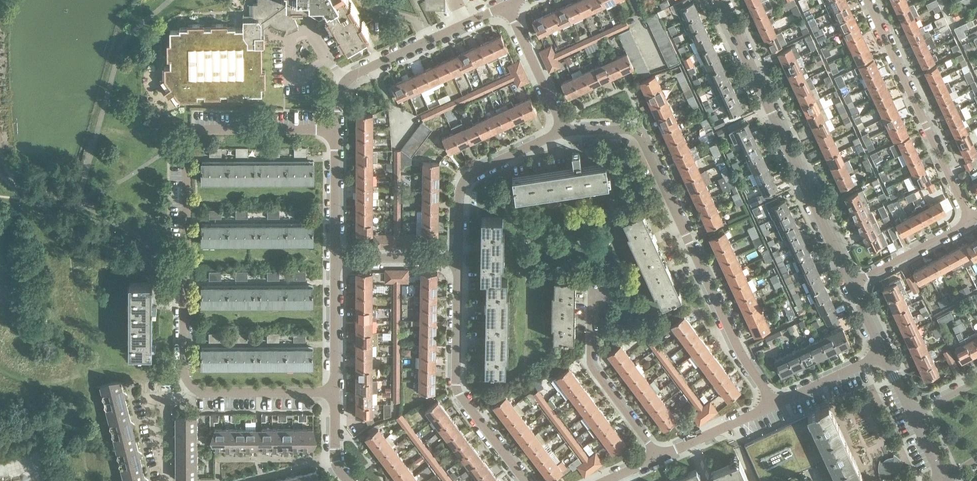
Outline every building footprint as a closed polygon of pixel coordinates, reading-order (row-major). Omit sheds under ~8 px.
[(261,0),(261,2),(261,3),(253,3),(253,14),(244,15),(244,13),(243,13),(243,28),(236,28),(236,27),(228,27),(228,23),(211,24),(211,27),(204,27),(204,24),(188,24),(188,27),(180,27),(180,30),(170,30),(170,42),(167,42),(167,59),(170,59),(171,66),(164,66),(165,78),(171,86),(168,88),(172,93),(174,91),(180,99),(198,99),(198,94),(205,94),(205,97),(221,97),(221,93),(228,93),(228,96),(244,96),(244,93),(248,93),(248,94),(262,93),(262,86),(265,86),(265,69),(262,69),(262,45),(264,45),(264,27),(271,22),(273,24),(275,25),(277,26),(279,27),(281,27),(283,28),(285,28),(287,28),(287,32),(288,32),(288,28),(291,28),(298,25),(298,26),(295,17),(296,17),(295,14),(296,13),(297,12),(298,11),(299,10),(300,8),(300,7),(301,5),(301,3),(309,3),(309,6),(319,11),(325,8),(347,46),(350,44),(353,49),(363,43),(360,38),(369,33),(349,0),(261,0)] [(576,0),(565,5),(572,20),(583,15),(576,0)] [(576,0),(583,15),(594,10),(589,0),(577,0),(576,0)] [(602,0),(589,0),(594,10),(605,5),(602,0)] [(679,13),(682,20),(683,19),(683,20),(698,13),(693,2),(691,3),(690,0),(682,0),(671,5),(674,11),(679,13)] [(761,0),(750,5),(755,16),(766,11),(761,0)] [(810,7),(807,0),(799,0),(801,6),(803,10),(810,7)] [(833,9),(847,3),(846,0),(826,0),(824,1),(829,11),(833,9)] [(909,5),(906,0),(893,0),(898,11),(909,5)] [(933,7),(939,4),(937,0),(933,0),(927,3),(929,9),(933,7)] [(834,22),(838,19),(852,13),(847,3),(833,9),(829,11),(834,22)] [(903,21),(914,16),(919,14),(914,3),(909,5),(898,11),(903,21)] [(565,5),(555,10),(561,25),(572,20),(565,5)] [(951,11),(954,18),(966,13),(963,6),(951,11)] [(815,18),(810,7),(803,10),(808,21),(815,18)] [(555,10),(544,15),(550,30),(561,25),(555,10)] [(769,18),(766,11),(755,16),(760,27),(771,22),(774,20),(772,16),(769,18)] [(648,23),(660,17),(658,12),(646,17),(648,23)] [(687,23),(690,29),(703,23),(698,13),(683,20),(685,24),(687,23)] [(857,23),(852,13),(838,19),(843,30),(857,23)] [(550,30),(544,15),(532,21),(539,35),(550,30)] [(933,27),(936,32),(943,29),(949,26),(944,15),(934,19),(937,25),(933,27)] [(919,27),(914,16),(903,21),(908,32),(919,27)] [(651,28),(663,23),(660,17),(648,23),(651,28)] [(820,28),(815,18),(808,21),(811,26),(813,31),(820,28)] [(614,26),(617,31),(629,26),(626,20),(614,26)] [(776,33),(771,22),(760,27),(765,38),(776,33)] [(968,27),(966,22),(954,27),(959,38),(967,35),(964,30),(964,28),(968,27)] [(663,23),(651,28),(653,33),(665,28),(663,23)] [(703,23),(690,29),(695,40),(708,34),(703,23)] [(862,34),(857,23),(843,30),(848,40),(862,34)] [(669,36),(678,31),(674,24),(665,28),(668,33),(669,36)] [(926,32),(923,25),(919,27),(908,32),(913,43),(928,36),(926,32)] [(949,26),(943,29),(945,34),(946,33),(949,39),(954,37),(949,26)] [(822,27),(820,28),(813,31),(815,36),(816,36),(818,41),(827,37),(822,27)] [(621,39),(632,33),(629,28),(618,33),(621,39)] [(656,39),(668,33),(665,28),(653,33),(656,39)] [(596,41),(603,38),(600,32),(590,37),(593,43),(596,41)] [(632,33),(621,39),(623,44),(635,39),(632,33)] [(668,33),(656,39),(659,44),(670,39),(669,36),(668,33)] [(776,33),(765,38),(770,49),(781,44),(776,33)] [(490,40),(497,55),(508,49),(501,34),(490,40)] [(713,45),(708,34),(695,40),(700,51),(713,45)] [(862,34),(848,40),(853,51),(867,44),(862,34)] [(918,54),(929,49),(933,47),(930,41),(930,40),(928,36),(913,43),(918,54)] [(600,43),(604,41),(603,38),(596,41),(599,48),(602,47),(600,43)] [(626,50),(637,45),(635,39),(623,44),(626,50)] [(661,50),(673,44),(670,39),(659,44),(661,50)] [(490,40),(479,45),(486,60),(497,55),(490,40)] [(588,53),(599,48),(596,41),(593,43),(587,45),(585,46),(588,53)] [(673,44),(661,50),(664,55),(675,50),(673,44)] [(867,44),(853,51),(858,62),(872,55),(867,44)] [(486,60),(479,45),(468,50),(475,65),(486,60)] [(626,50),(627,52),(629,55),(640,50),(637,45),(626,50)] [(700,51),(705,61),(718,55),(713,45),(700,51)] [(543,58),(554,53),(551,46),(539,51),(543,58)] [(784,64),(796,58),(791,47),(779,53),(784,64)] [(929,49),(918,54),(923,65),(938,58),(936,53),(932,55),(929,49)] [(468,50),(457,55),(464,70),(475,65),(468,50)] [(631,61),(642,56),(640,50),(629,55),(631,61)] [(666,60),(678,55),(675,50),(664,55),(666,60)] [(627,52),(622,54),(616,57),(623,72),(634,67),(634,66),(631,61),(629,55),(627,52)] [(546,64),(557,59),(554,53),(543,58),(546,64)] [(464,70),(457,55),(446,60),(453,74),(464,70)] [(570,55),(564,58),(567,65),(573,62),(570,55)] [(678,55),(666,60),(669,66),(680,60),(678,55)] [(688,69),(694,66),(689,55),(683,58),(688,69)] [(705,61),(701,63),(700,63),(705,74),(706,74),(710,72),(723,66),(718,55),(705,61)] [(610,60),(608,56),(603,58),(612,77),(623,72),(616,57),(610,60)] [(642,56),(631,61),(634,66),(645,61),(642,56)] [(788,74),(804,66),(806,65),(801,56),(796,58),(784,64),(788,74)] [(601,82),(612,77),(603,58),(599,60),(600,64),(594,67),(601,82)] [(953,58),(945,61),(947,66),(955,62),(953,58)] [(549,71),(560,66),(557,59),(546,64),(549,71)] [(865,76),(878,70),(873,59),(860,65),(865,76)] [(453,74),(446,60),(435,65),(442,79),(453,74)] [(522,65),(520,60),(509,65),(511,71),(522,65)] [(636,72),(647,67),(645,61),(634,66),(634,67),(636,72)] [(942,68),(940,64),(925,71),(931,82),(942,77),(939,70),(942,68)] [(435,65),(425,70),(431,84),(442,79),(435,65)] [(830,68),(833,74),(839,70),(837,65),(830,68)] [(728,77),(723,66),(710,72),(706,74),(708,78),(712,76),(715,83),(728,77)] [(793,84),(809,77),(804,66),(788,74),(793,84)] [(601,82),(594,67),(583,72),(590,87),(601,82)] [(647,67),(636,72),(639,78),(650,72),(647,67)] [(512,73),(515,79),(526,74),(523,68),(512,73)] [(425,70),(414,74),(421,89),(431,84),(425,70)] [(678,79),(685,76),(682,70),(676,73),(678,79)] [(878,70),(865,76),(869,86),(869,87),(883,80),(878,70)] [(583,72),(572,77),(579,92),(590,87),(583,72)] [(646,93),(661,86),(655,73),(640,80),(646,93)] [(837,82),(843,79),(841,73),(834,76),(837,82)] [(421,89),(414,74),(403,79),(410,94),(421,89)] [(516,81),(518,86),(529,81),(527,76),(516,81)] [(685,76),(678,79),(681,84),(687,81),(685,76)] [(798,95),(816,86),(811,76),(809,77),(793,84),(798,95)] [(497,80),(499,86),(505,83),(502,77),(497,80)] [(579,92),(572,77),(561,83),(568,97),(579,92)] [(720,93),(733,87),(728,77),(715,83),(720,93)] [(945,83),(942,77),(931,82),(936,93),(951,86),(949,81),(945,83)] [(410,94),(403,79),(392,85),(398,100),(410,94)] [(888,90),(883,80),(869,87),(869,86),(865,88),(867,93),(871,91),(874,97),(888,90)] [(482,87),(484,93),(490,90),(487,84),(482,87)] [(847,91),(844,85),(840,88),(844,98),(851,95),(849,90),(847,91)] [(666,98),(661,86),(646,93),(651,105),(666,98)] [(815,99),(819,97),(820,97),(816,86),(798,95),(803,105),(815,99)] [(941,104),(952,99),(949,92),(953,90),(951,86),(936,93),(941,104)] [(720,106),(738,98),(733,87),(720,93),(715,95),(720,106)] [(490,97),(494,95),(501,92),(499,88),(488,93),(490,97)] [(888,90),(874,97),(879,107),(893,101),(888,90)] [(690,103),(696,100),(694,94),(687,97),(690,103)] [(849,109),(855,106),(852,100),(853,100),(851,95),(844,98),(849,109)] [(530,97),(519,103),(525,117),(537,112),(530,97)] [(819,97),(815,99),(803,105),(807,115),(824,107),(819,97)] [(666,98),(651,105),(657,117),(672,110),(666,98)] [(738,98),(720,106),(721,106),(722,109),(725,109),(727,108),(730,115),(743,109),(738,98)] [(955,104),(952,99),(941,104),(946,115),(961,108),(959,103),(955,104)] [(696,100),(690,103),(692,109),(699,106),(696,100)] [(506,103),(508,107),(514,122),(525,117),(519,103),(513,105),(511,101),(506,103)] [(893,101),(879,107),(884,118),(898,111),(893,101)] [(378,116),(389,117),(388,107),(378,112),(378,116)] [(508,107),(497,112),(504,127),(514,122),(508,107)] [(825,120),(829,118),(824,107),(807,115),(812,125),(825,119),(825,120)] [(423,120),(439,113),(436,108),(421,115),(423,120)] [(962,120),(966,119),(961,108),(946,115),(951,125),(962,120)] [(678,123),(675,117),(672,110),(657,117),(663,129),(678,123)] [(491,115),(490,111),(484,114),(486,117),(493,132),(504,127),(497,112),(491,115)] [(898,111),(884,118),(889,128),(903,122),(898,111)] [(718,113),(710,116),(712,121),(715,128),(727,123),(723,116),(720,118),(718,113)] [(377,121),(377,119),(373,119),(373,114),(356,114),(356,126),(373,126),(387,126),(387,121),(377,121)] [(860,115),(854,118),(859,129),(866,126),(860,115)] [(493,132),(486,117),(475,122),(482,137),(493,132)] [(704,127),(710,124),(707,117),(701,121),(704,127)] [(743,125),(740,119),(716,130),(719,137),(730,132),(735,142),(739,140),(752,134),(747,123),(743,125)] [(825,119),(812,125),(817,136),(829,130),(825,120),(825,119)] [(956,136),(971,129),(969,125),(965,126),(962,120),(951,125),(956,136)] [(419,126),(429,133),(433,129),(423,121),(419,126)] [(482,137),(475,122),(465,127),(471,142),(482,137)] [(903,122),(889,128),(894,139),(908,132),(903,122)] [(678,123),(663,129),(668,142),(683,135),(678,123)] [(356,126),(356,138),(373,138),(373,126),(356,126)] [(416,130),(426,138),(429,133),(419,126),(416,130)] [(864,140),(870,137),(866,126),(859,129),(864,140)] [(465,127),(454,132),(460,147),(471,142),(465,127)] [(956,136),(961,147),(972,142),(976,139),(976,134),(974,128),(971,129),(956,136)] [(422,143),(426,138),(416,130),(412,135),(422,143)] [(829,130),(817,136),(822,146),(834,140),(829,130)] [(460,147),(454,132),(442,137),(449,152),(460,147)] [(757,144),(752,134),(739,140),(744,150),(757,144)] [(409,139),(419,147),(422,143),(412,135),(409,139)] [(689,147),(687,143),(683,135),(668,142),(674,154),(689,147)] [(915,147),(909,136),(898,141),(890,145),(895,156),(903,152),(904,152),(915,147)] [(870,137),(864,140),(869,150),(875,147),(870,137)] [(356,138),(356,150),(373,150),(373,138),(356,138)] [(405,144),(415,152),(419,147),(409,139),(405,144)] [(839,150),(834,140),(822,146),(826,156),(839,150)] [(860,141),(854,143),(856,148),(858,147),(861,153),(865,151),(860,141)] [(972,142),(961,147),(966,158),(976,153),(976,147),(975,148),(972,142)] [(712,152),(719,148),(716,143),(709,146),(712,152)] [(412,156),(415,152),(405,144),(402,148),(412,156)] [(757,144),(744,150),(749,161),(762,155),(757,144)] [(694,159),(689,147),(674,154),(680,166),(694,159)] [(915,147),(904,152),(908,163),(909,163),(920,158),(915,147)] [(400,150),(401,164),(412,164),(412,156),(402,148),(400,150)] [(714,157),(721,154),(719,148),(712,152),(714,157)] [(373,150),(356,150),(356,162),(373,162),(373,150)] [(844,160),(839,150),(826,156),(831,166),(844,160)] [(879,155),(877,151),(870,154),(876,165),(884,161),(881,154),(879,155)] [(513,176),(516,197),(610,183),(606,162),(581,166),(579,154),(572,155),(574,167),(513,176)] [(754,171),(767,166),(762,155),(749,161),(745,163),(748,171),(753,169),(754,171)] [(836,176),(849,171),(853,168),(848,158),(844,160),(831,166),(836,176)] [(925,169),(920,158),(909,163),(908,163),(905,164),(907,169),(911,167),(914,174),(925,169)] [(965,163),(968,169),(974,166),(975,168),(976,167),(976,160),(976,158),(965,163)] [(700,171),(698,166),(694,159),(680,166),(685,178),(700,171)] [(740,165),(737,160),(729,164),(731,169),(740,165)] [(313,162),(202,162),(202,182),(313,181),(313,162)] [(373,162),(356,162),(356,174),(373,174),(373,162)] [(424,162),(423,174),(440,175),(440,162),(424,162)] [(767,166),(754,171),(759,182),(772,176),(767,166)] [(723,176),(730,173),(727,167),(721,170),(723,176)] [(691,190),(706,183),(711,181),(706,169),(700,171),(685,178),(691,190)] [(916,186),(919,185),(930,180),(925,169),(914,174),(910,175),(916,186)] [(841,187),(854,181),(849,171),(836,176),(841,187)] [(730,173),(723,176),(726,182),(733,179),(730,173)] [(373,174),(356,174),(356,186),(373,186),(373,174)] [(439,187),(440,175),(423,174),(423,181),(421,181),(421,186),(423,186),(439,187)] [(772,176),(759,182),(764,193),(777,187),(772,176)] [(706,183),(691,190),(696,202),(711,195),(706,183)] [(735,200),(741,197),(736,185),(732,187),(735,193),(732,195),(735,200)] [(356,186),(356,198),(373,198),(373,186),(356,186)] [(439,187),(423,186),(423,198),(439,198),(439,187)] [(863,201),(866,200),(868,199),(863,189),(858,191),(846,196),(851,207),(863,201)] [(891,198),(898,195),(895,190),(889,193),(891,198)] [(751,206),(762,200),(759,194),(753,197),(751,194),(746,196),(751,206)] [(717,208),(711,195),(696,202),(702,214),(717,208)] [(741,197),(735,200),(737,206),(744,203),(741,197)] [(373,198),(356,198),(356,210),(373,210),(373,198)] [(423,198),(423,210),(439,210),(439,198),(423,198)] [(776,198),(765,203),(772,219),(773,219),(790,211),(785,200),(779,203),(776,198)] [(868,212),(871,211),(866,200),(863,201),(851,207),(855,217),(868,212)] [(940,200),(929,206),(934,217),(945,211),(940,200)] [(895,208),(892,202),(887,204),(890,210),(895,208)] [(929,206),(927,202),(921,206),(920,203),(916,206),(918,211),(918,212),(924,222),(934,217),(929,206)] [(913,228),(924,222),(918,212),(918,211),(916,206),(915,206),(916,208),(912,210),(914,214),(908,217),(913,228)] [(723,220),(717,208),(702,214),(708,227),(723,220)] [(356,210),(356,222),(373,222),(373,210),(356,210)] [(423,210),(423,222),(439,222),(439,210),(423,210)] [(658,292),(664,305),(682,296),(676,283),(643,211),(624,220),(630,233),(628,233),(656,293),(658,292)] [(782,228),(795,222),(790,211),(773,219),(777,217),(782,228)] [(868,212),(855,217),(860,227),(872,222),(868,212)] [(487,279),(485,361),(485,373),(506,374),(506,360),(509,360),(510,294),(508,294),(508,279),(503,279),(503,265),(505,265),(505,232),(503,232),(503,218),(482,217),(482,229),(481,279),(487,279)] [(895,219),(897,223),(902,234),(913,228),(908,217),(901,220),(900,217),(895,219)] [(374,233),(377,233),(377,222),(373,222),(356,222),(356,234),(374,234),(374,233)] [(423,222),(422,234),(439,234),(439,222),(423,222)] [(784,240),(800,232),(795,222),(782,228),(779,229),(784,240)] [(865,238),(877,232),(872,222),(860,227),(865,238)] [(202,224),(202,244),(313,243),(313,223),(202,224)] [(767,228),(765,223),(760,225),(765,235),(771,232),(768,227),(767,228)] [(750,234),(757,231),(754,225),(747,228),(750,234)] [(898,236),(893,225),(888,228),(893,239),(898,236)] [(716,250),(730,243),(725,230),(710,237),(716,250)] [(753,239),(759,236),(757,231),(750,234),(753,239)] [(792,249),(805,243),(800,232),(784,240),(787,238),(792,249)] [(877,232),(865,238),(870,248),(882,243),(877,232)] [(394,246),(394,233),(386,233),(386,246),(394,246)] [(409,247),(409,234),(401,234),(401,247),(409,247)] [(968,244),(972,253),(974,257),(976,255),(976,240),(968,244)] [(730,243),(716,250),(721,262),(736,255),(730,243)] [(797,259),(810,253),(805,243),(792,249),(797,259)] [(972,253),(968,244),(967,243),(956,248),(962,259),(972,253)] [(763,257),(770,254),(768,248),(761,252),(763,257)] [(962,259),(956,248),(946,254),(951,265),(954,268),(964,263),(962,259)] [(802,270),(814,264),(810,253),(797,259),(802,270)] [(770,254),(763,257),(766,263),(773,260),(770,254)] [(941,270),(945,268),(951,265),(946,254),(935,260),(941,270)] [(736,255),(721,262),(727,274),(742,267),(736,255)] [(932,280),(936,277),(934,274),(941,270),(935,260),(925,265),(930,276),(932,280)] [(806,280),(819,275),(814,264),(802,270),(806,280)] [(921,286),(926,283),(924,279),(930,276),(925,265),(913,271),(919,282),(921,286)] [(742,267),(727,274),(732,286),(747,279),(742,267)] [(409,270),(392,270),(385,270),(385,282),(394,282),(400,282),(408,282),(409,270)] [(356,284),(372,284),(372,272),(356,272),(356,284)] [(422,272),(422,276),(421,284),(437,284),(437,272),(422,272)] [(773,283),(779,280),(776,274),(770,277),(773,283)] [(912,289),(918,286),(912,274),(906,277),(912,289)] [(811,291),(824,285),(819,275),(806,280),(811,291)] [(576,278),(556,278),(555,292),(553,292),(552,325),(554,325),(554,339),(575,340),(576,278)] [(753,291),(747,279),(732,286),(738,298),(753,291)] [(779,280),(773,283),(775,288),(782,285),(779,280)] [(157,304),(153,304),(153,282),(130,282),(129,354),(152,354),(153,308),(157,308),(157,304)] [(889,300),(906,291),(905,287),(900,289),(897,282),(883,288),(889,300)] [(372,284),(356,284),(356,296),(372,296),(372,284)] [(437,296),(437,284),(421,284),(417,284),(417,296),(437,296)] [(202,286),(202,306),(313,305),(313,285),(202,286)] [(816,302),(829,296),(824,285),(811,291),(816,302)] [(797,292),(794,286),(789,289),(794,299),(800,296),(798,291),(797,292)] [(753,291),(738,298),(743,310),(758,303),(753,291)] [(906,291),(889,300),(894,311),(907,305),(905,299),(909,297),(906,291)] [(372,296),(356,296),(356,308),(372,308),(372,296)] [(437,308),(437,296),(417,296),(415,296),(415,300),(421,300),(421,308),(437,308)] [(829,296),(816,302),(824,318),(835,313),(833,308),(834,307),(829,296)] [(805,307),(803,302),(795,306),(797,311),(799,309),(799,310),(805,307)] [(764,315),(758,303),(743,310),(749,322),(764,315)] [(790,303),(783,306),(790,319),(796,316),(790,303)] [(907,305),(894,311),(899,322),(913,316),(907,305)] [(381,320),(381,318),(377,318),(377,314),(372,314),(372,308),(356,308),(356,320),(372,320),(381,320)] [(436,320),(437,308),(421,308),(421,317),(413,317),(413,319),(414,319),(415,320),(421,320),(436,320)] [(949,312),(944,315),(947,322),(952,319),(949,312)] [(835,313),(824,318),(826,323),(837,318),(835,313)] [(679,335),(692,325),(684,315),(671,325),(679,335)] [(764,315),(749,322),(755,335),(770,328),(764,315)] [(913,316),(899,322),(904,333),(918,327),(913,316)] [(957,324),(961,331),(966,328),(960,317),(955,319),(957,324)] [(372,320),(356,320),(356,332),(372,332),(372,320)] [(436,332),(436,320),(421,320),(415,320),(415,326),(421,326),(421,332),(436,332)] [(956,333),(961,331),(957,324),(952,326),(956,333)] [(699,334),(692,325),(679,335),(686,344),(699,334)] [(923,338),(918,327),(904,333),(909,345),(923,338)] [(831,333),(838,348),(850,343),(843,328),(831,333)] [(356,332),(356,344),(372,344),(372,332),(356,332)] [(436,332),(421,332),(420,344),(436,344),(436,332)] [(768,343),(779,338),(776,332),(765,337),(768,343)] [(976,353),(976,335),(975,332),(965,337),(974,355),(976,353)] [(831,333),(820,338),(827,354),(838,348),(831,333)] [(706,344),(699,334),(686,344),(693,354),(706,344)] [(962,361),(974,355),(965,337),(960,340),(962,343),(955,346),(962,361)] [(820,338),(809,343),(816,359),(827,354),(820,338)] [(923,338),(909,345),(915,356),(928,349),(923,338)] [(615,363),(628,354),(620,343),(607,353),(615,363)] [(809,343),(797,348),(804,364),(816,359),(809,343)] [(372,356),(372,344),(356,344),(356,356),(372,356)] [(436,344),(420,344),(420,356),(436,356),(436,344)] [(696,366),(700,363),(713,353),(706,344),(693,354),(697,359),(693,362),(696,366)] [(201,367),(313,367),(313,348),(201,347),(201,367)] [(937,356),(934,347),(928,350),(928,349),(915,356),(920,367),(933,361),(932,358),(937,356)] [(804,364),(797,348),(786,354),(793,369),(804,364)] [(662,351),(658,355),(661,359),(668,354),(664,349),(662,350),(662,351)] [(951,352),(945,355),(951,368),(957,364),(951,352)] [(721,363),(713,353),(700,363),(707,373),(721,363)] [(628,354),(615,363),(622,373),(635,363),(628,354)] [(664,363),(669,359),(668,358),(670,357),(668,354),(661,359),(664,363)] [(793,369),(786,354),(774,359),(781,375),(793,369)] [(356,356),(356,368),(372,368),(372,356),(356,356)] [(436,356),(420,356),(420,368),(436,368),(436,356)] [(939,372),(933,361),(920,367),(925,379),(939,372)] [(635,363),(622,373),(629,383),(642,373),(635,363)] [(721,363),(707,373),(715,383),(728,373),(721,363)] [(563,386),(576,377),(569,366),(556,376),(563,386)] [(356,368),(356,380),(372,380),(372,368),(356,368)] [(436,368),(420,368),(420,380),(435,380),(436,368)] [(642,373),(629,383),(636,392),(650,382),(642,373)] [(735,382),(728,373),(715,383),(722,392),(735,382)] [(576,377),(563,386),(570,396),(583,386),(576,377)] [(378,380),(356,380),(356,391),(372,391),(372,392),(378,392),(378,380)] [(435,380),(420,380),(419,392),(435,392),(435,380)] [(644,402),(657,392),(660,390),(653,380),(650,382),(636,392),(644,402)] [(103,395),(102,397),(103,398),(104,399),(105,403),(104,405),(105,406),(106,407),(110,425),(110,426),(110,427),(111,428),(112,433),(112,434),(112,436),(113,437),(118,454),(117,455),(118,457),(119,458),(120,462),(119,464),(120,465),(121,466),(125,480),(149,480),(145,478),(140,458),(143,454),(139,452),(133,429),(135,425),(131,422),(125,399),(128,395),(124,393),(121,381),(101,386),(103,395)] [(735,382),(722,392),(728,400),(741,390),(735,382)] [(571,403),(574,401),(578,406),(591,396),(583,386),(570,396),(567,398),(571,403)] [(532,393),(536,398),(542,394),(539,390),(534,393),(532,393)] [(372,391),(356,391),(356,403),(372,403),(372,392),(372,391)] [(538,400),(536,398),(532,393),(529,392),(526,395),(533,404),(538,400)] [(657,392),(644,402),(651,411),(664,402),(657,392)] [(536,398),(538,400),(540,402),(545,398),(542,394),(536,398)] [(501,415),(514,405),(506,395),(493,405),(501,415)] [(598,405),(591,396),(578,406),(585,415),(598,405)] [(543,406),(548,402),(545,398),(540,402),(543,406)] [(433,420),(446,410),(439,400),(425,410),(433,420)] [(705,404),(713,414),(718,411),(710,400),(705,404)] [(548,402),(543,406),(546,411),(551,407),(548,402)] [(664,402),(651,411),(658,421),(671,411),(664,402)] [(372,403),(356,403),(356,416),(372,416),(372,403)] [(540,407),(537,403),(531,407),(534,412),(540,407)] [(828,404),(807,413),(753,439),(772,480),(776,480),(816,463),(825,480),(864,480),(828,404)] [(521,415),(514,405),(501,415),(508,425),(521,415)] [(592,425),(605,415),(598,405),(585,415),(582,418),(585,422),(588,419),(592,425)] [(703,405),(698,409),(706,419),(711,416),(703,405)] [(549,415),(554,411),(551,407),(546,411),(549,415)] [(446,410),(433,420),(440,429),(453,419),(446,410)] [(704,421),(696,410),(692,414),(699,424),(704,421)] [(554,411),(549,415),(552,419),(557,415),(554,411)] [(677,419),(671,411),(658,421),(664,429),(677,419)] [(400,422),(405,419),(402,414),(397,418),(400,422)] [(528,425),(521,415),(508,425),(515,435),(528,425)] [(555,423),(560,419),(557,415),(552,419),(555,423)] [(612,425),(605,415),(592,425),(599,434),(612,425)] [(176,432),(197,432),(197,430),(198,429),(198,427),(197,426),(197,417),(176,417),(176,424),(173,428),(176,431),(176,432)] [(405,419),(400,422),(404,427),(409,423),(405,419)] [(440,429),(444,434),(448,439),(461,429),(453,419),(440,429)] [(560,419),(555,423),(558,427),(564,423),(560,419)] [(407,432),(412,428),(409,423),(404,427),(407,432)] [(561,431),(567,427),(564,423),(558,427),(561,431)] [(382,425),(366,437),(373,447),(386,438),(386,437),(390,434),(382,425)] [(528,425),(515,435),(523,444),(536,434),(528,425)] [(612,425),(599,434),(606,444),(619,434),(612,425)] [(567,427),(561,431),(564,436),(570,432),(567,427)] [(411,436),(416,433),(412,428),(407,432),(411,436)] [(215,448),(225,448),(225,429),(214,429),(215,448)] [(225,448),(235,448),(235,429),(225,429),(225,448)] [(235,448),(246,448),(245,429),(235,429),(235,448)] [(245,429),(246,448),(256,448),(256,429),(245,429)] [(262,448),(272,448),(272,429),(262,429),(262,448)] [(272,448),(282,448),(282,429),(272,429),(272,448)] [(282,448),(293,448),(293,429),(282,429),(282,448)] [(293,448),(303,448),(303,429),(293,429),(293,448)] [(303,429),(303,448),(313,448),(313,429),(303,429)] [(448,439),(455,448),(468,439),(461,429),(448,439)] [(197,432),(176,432),(176,435),(173,438),(176,441),(176,448),(197,448),(197,439),(198,437),(198,436),(197,435),(197,432)] [(568,440),(573,436),(570,432),(564,436),(568,440)] [(415,441),(420,438),(416,433),(411,436),(415,441)] [(543,443),(536,434),(523,444),(530,454),(543,444),(543,443)] [(619,434),(606,444),(612,452),(625,442),(619,434)] [(573,436),(568,440),(571,444),(576,440),(573,436)] [(386,438),(373,447),(380,457),(394,447),(386,438)] [(418,446),(423,442),(420,438),(415,441),(418,446)] [(468,439),(455,448),(462,458),(475,448),(468,439)] [(574,448),(579,444),(576,440),(571,444),(574,448)] [(551,454),(554,452),(546,441),(543,443),(543,444),(530,454),(538,464),(551,454)] [(422,451),(427,447),(423,442),(418,446),(422,451)] [(579,444),(574,448),(577,452),(582,448),(579,444)] [(394,447),(380,457),(388,467),(401,457),(394,447)] [(425,455),(430,452),(427,447),(422,451),(425,455)] [(197,448),(176,448),(176,457),(173,460),(176,463),(197,463),(197,461),(198,459),(198,458),(197,457),(197,448)] [(482,458),(475,448),(462,458),(466,463),(463,465),(451,474),(454,479),(469,468),(482,458)] [(580,456),(585,452),(582,448),(577,452),(580,456)] [(429,460),(434,456),(430,452),(425,455),(429,460)] [(560,460),(554,452),(551,454),(538,464),(545,473),(558,463),(560,460)] [(585,452),(580,456),(583,460),(588,457),(589,457),(585,452)] [(590,455),(598,466),(603,462),(595,452),(590,455)] [(879,470),(880,475),(881,477),(882,479),(893,470),(905,468),(904,466),(902,461),(898,457),(893,454),(893,457),(890,457),(887,459),(885,460),(883,462),(880,460),(879,465),(879,470)] [(737,455),(729,459),(731,463),(711,472),(715,480),(749,480),(739,460),(737,455)] [(433,465),(438,462),(434,456),(429,460),(433,465)] [(408,466),(405,462),(401,457),(388,467),(395,476),(408,466)] [(578,457),(572,462),(569,464),(573,470),(578,467),(577,465),(582,462),(578,457)] [(596,467),(588,457),(583,460),(591,471),(596,467)] [(490,467),(482,458),(469,468),(454,479),(456,480),(459,480),(464,477),(464,478),(472,472),(477,477),(490,467)] [(562,460),(558,463),(545,473),(550,480),(567,467),(562,460)] [(436,470),(441,466),(438,462),(433,465),(436,470)] [(589,472),(582,462),(577,465),(578,467),(584,476),(589,472)] [(197,463),(176,463),(176,479),(184,479),(186,480),(188,480),(191,479),(197,479),(197,469),(198,468),(198,466),(197,465),(197,463)] [(408,466),(395,476),(399,480),(408,480),(415,476),(408,466)] [(440,474),(445,471),(441,466),(436,470),(440,474)] [(490,467),(477,477),(479,480),(491,480),(497,477),(490,467)] [(695,469),(669,480),(700,480),(695,469)] [(319,480),(316,470),(306,473),(308,480),(319,480)] [(443,479),(448,476),(445,471),(440,474),(443,479)]
